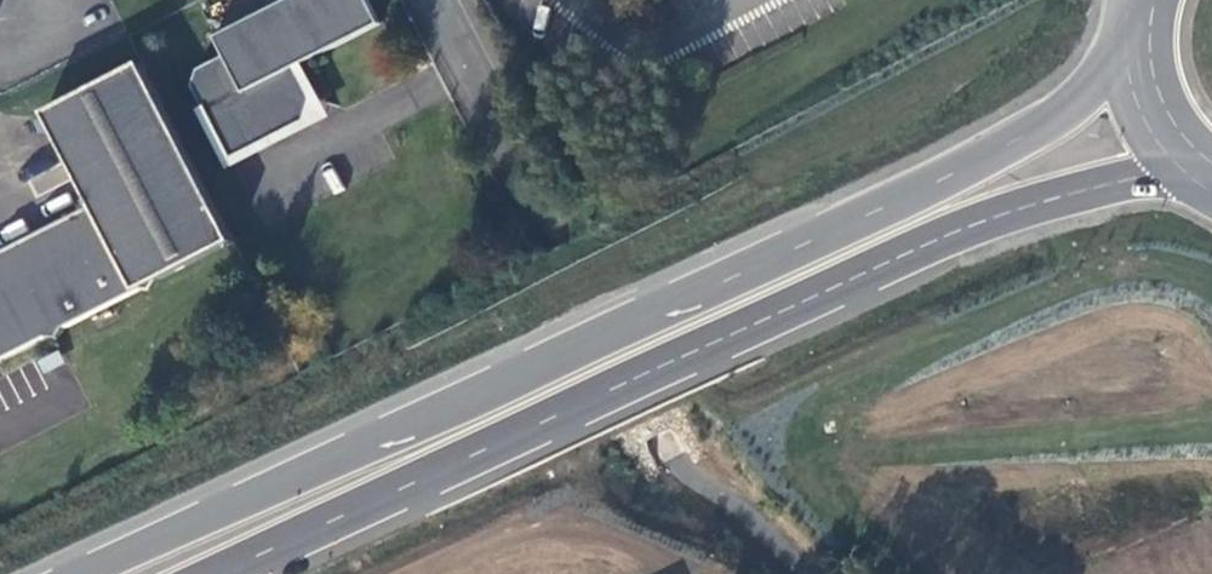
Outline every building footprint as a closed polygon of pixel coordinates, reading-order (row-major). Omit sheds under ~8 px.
[(224,56),(197,70),(192,86),(230,162),(306,122),(314,98),(297,65),(379,23),(368,0),(286,0),(215,37),(224,56)] [(231,245),(234,243),(144,65),(47,113),(91,200),(91,201),(94,206),(0,253),(0,361),(47,337),(59,338),(65,329),(139,291),(152,291),(160,281),(231,245)] [(60,163),(29,178),(37,195),(68,180),(60,163)]
